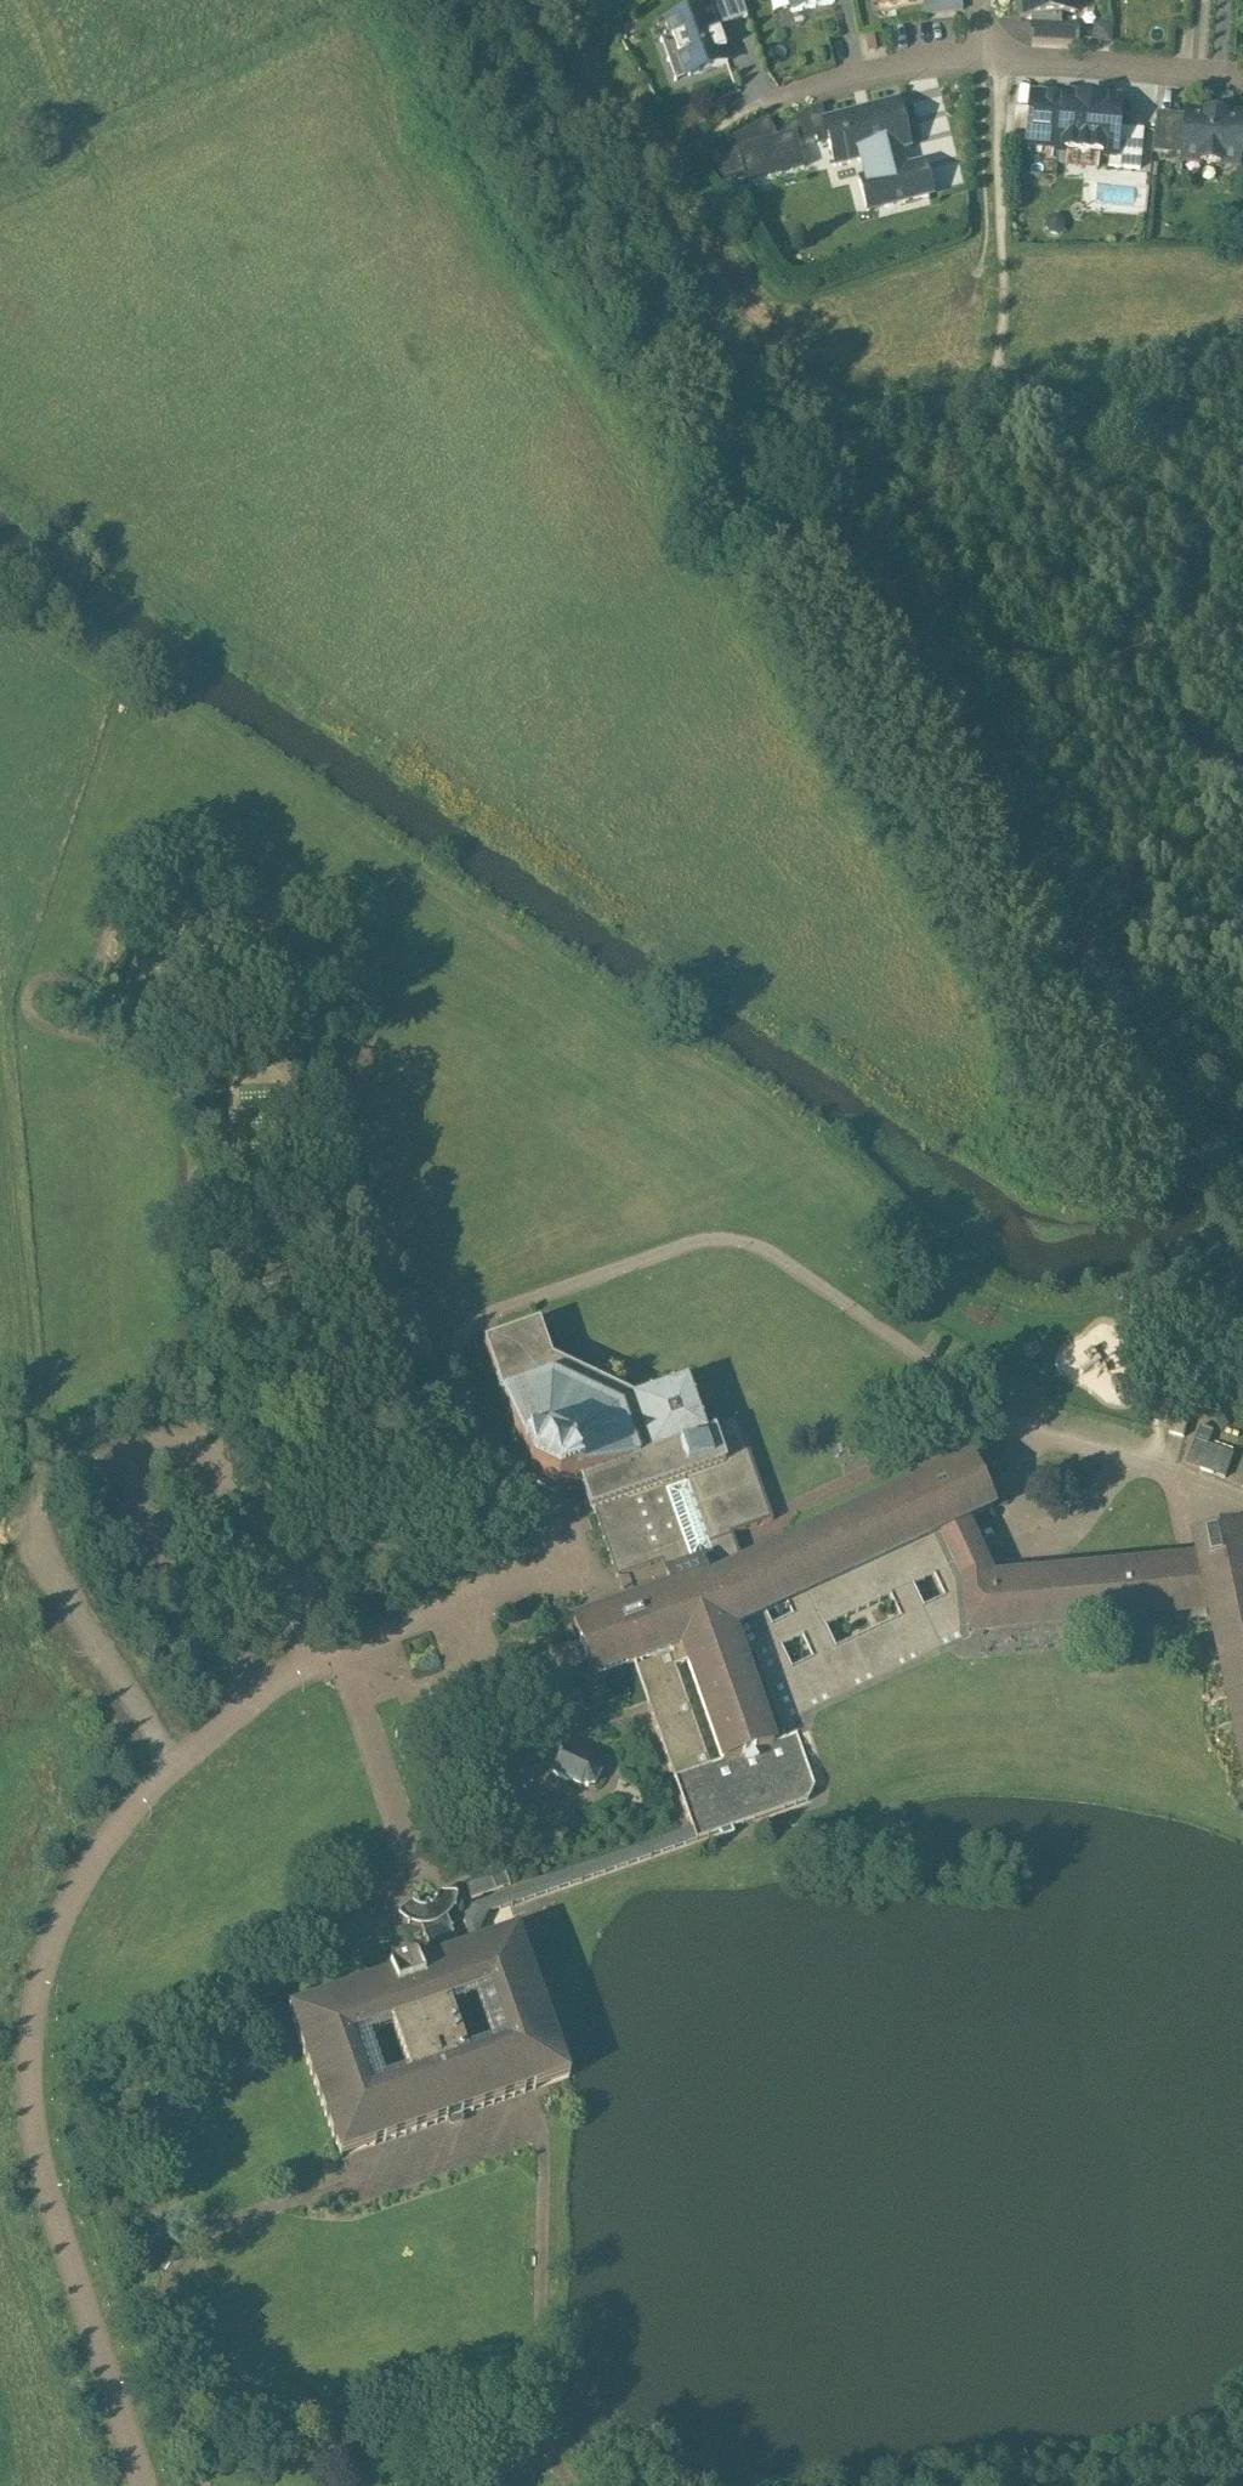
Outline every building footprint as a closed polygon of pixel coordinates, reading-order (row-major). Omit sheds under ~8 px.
[(705,7),(707,7),(715,29),(746,17),(740,0),(703,0),(705,7)] [(789,8),(787,0),(772,0),(774,11),(789,8)] [(791,13),(834,3),(833,0),(788,0),(791,13)] [(926,15),(940,13),(938,0),(923,0),(926,15)] [(1019,15),(1019,18),(1031,17),(1032,26),(1061,26),(1060,14),(1075,13),(1074,0),(1018,0),(1019,15)] [(705,7),(665,22),(670,38),(666,39),(674,61),(682,58),(689,77),(727,63),(722,51),(724,50),(718,33),(716,34),(715,29),(707,7),(705,7)] [(1061,26),(1032,26),(1031,42),(1075,44),(1075,27),(1061,26)] [(872,37),(864,39),(867,52),(875,50),(872,37)] [(1062,101),(1032,98),(1031,109),(1028,140),(1058,142),(1062,101)] [(1117,102),(1078,98),(1078,102),(1062,101),(1058,142),(1057,150),(1065,150),(1098,153),(1109,154),(1111,129),(1115,129),(1115,128),(1117,102)] [(897,103),(823,122),(834,166),(860,159),(865,179),(904,169),(899,149),(908,146),(897,103)] [(1031,109),(1014,108),(1012,138),(1028,140),(1031,109)] [(686,110),(687,127),(701,127),(700,110),(686,110)] [(1184,116),(1156,113),(1152,153),(1181,156),(1184,116)] [(1223,114),(1204,113),(1204,115),(1185,113),(1184,116),(1181,156),(1180,160),(1200,161),(1199,164),(1218,166),(1219,163),(1238,165),(1242,119),(1223,117),(1223,114)] [(1143,130),(1115,128),(1115,129),(1111,129),(1109,154),(1108,167),(1139,170),(1143,130)] [(1098,153),(1065,150),(1063,168),(1097,170),(1098,153)] [(865,179),(859,180),(867,211),(931,194),(923,164),(904,169),(865,179)] [(724,1462),(713,1431),(704,1433),(686,1381),(635,1398),(549,1358),(537,1322),(484,1341),(530,1475),(556,1488),(584,1477),(633,1459),(644,1490),(663,1483),(724,1462)] [(724,1462),(663,1483),(693,1564),(700,1562),(704,1576),(706,1580),(742,1563),(732,1532),(771,1518),(735,1415),(710,1424),(713,1431),(724,1462)] [(1214,1425),(1200,1420),(1186,1459),(1200,1463),(1208,1440),(1214,1425)] [(1208,1440),(1200,1463),(1223,1472),(1232,1449),(1208,1440)] [(993,1505),(991,1501),(983,1504),(964,1463),(971,1460),(970,1457),(939,1471),(936,1466),(916,1476),(918,1481),(742,1563),(706,1580),(704,1576),(669,1587),(571,1621),(590,1676),(671,1648),(672,1652),(634,1666),(692,1826),(471,1903),(462,1921),(471,1945),(483,1941),(480,1926),(489,1911),(809,1801),(814,1784),(791,1721),(968,1639),(967,1622),(1211,1603),(1242,1744),(1242,1525),(1196,1535),(1201,1556),(992,1574),(964,1518),(993,1505)] [(633,1459),(584,1477),(586,1484),(578,1486),(583,1501),(590,1498),(617,1575),(660,1559),(664,1573),(672,1570),(644,1490),(633,1459)] [(672,1570),(664,1573),(669,1587),(704,1576),(700,1562),(693,1564),(663,1483),(644,1490),(672,1570)] [(592,1759),(563,1746),(551,1772),(579,1785),(580,1782),(588,1785),(594,1784),(599,1777),(599,1771),(596,1765),(590,1763),(592,1759)] [(390,1984),(299,2017),(344,2143),(370,2133),(374,2144),(536,2087),(532,2076),(556,2068),(513,1941),(486,1950),(483,1941),(471,1945),(451,1952),(448,1946),(436,1950),(438,1957),(414,1964),(413,1961),(410,1960),(392,1965),(388,1967),(388,1974),(390,1984)]
